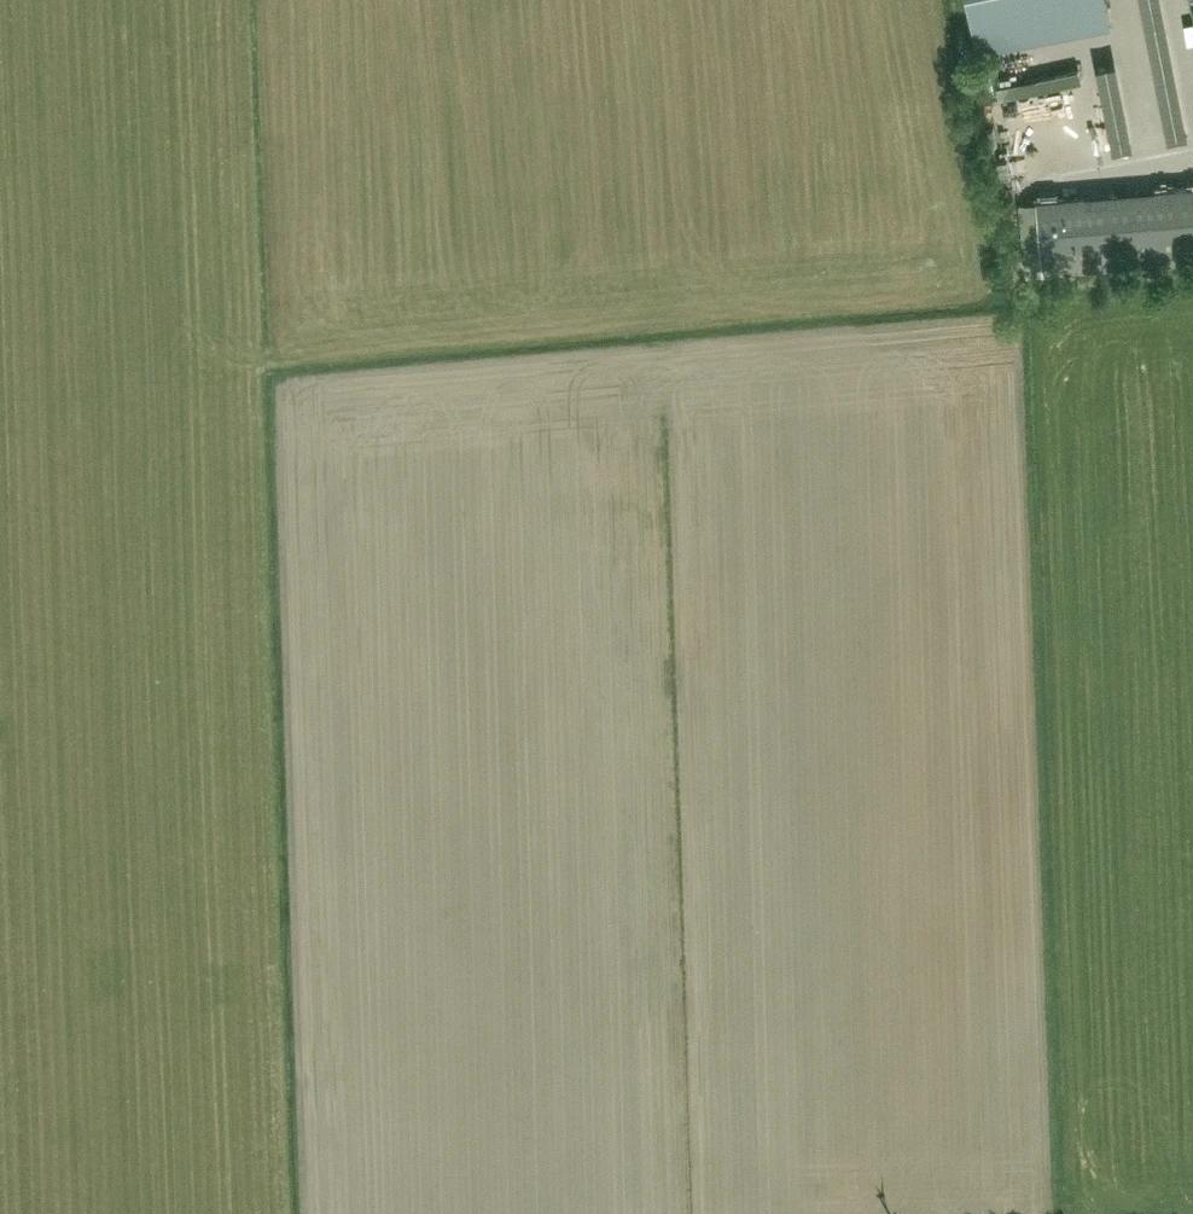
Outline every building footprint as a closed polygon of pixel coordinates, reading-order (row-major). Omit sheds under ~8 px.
[(979,45),(1110,20),(1106,0),(971,0),(979,45)] [(1037,198),(1043,273),(1192,260),(1192,185),(1037,198)]
